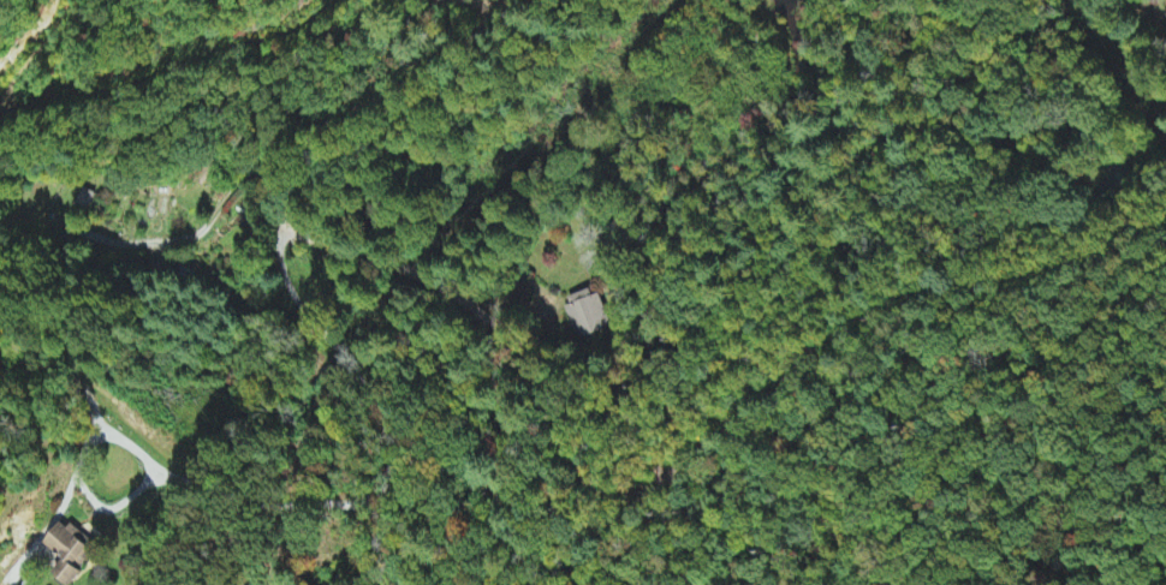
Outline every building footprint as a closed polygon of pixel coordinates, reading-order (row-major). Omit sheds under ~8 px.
[(612,331),(600,291),(567,301),(578,341),(612,331)] [(56,577),(64,584),(68,584),(72,582),(74,584),(79,584),(90,575),(84,568),(102,552),(74,521),(49,544),(68,566),(56,577)]
